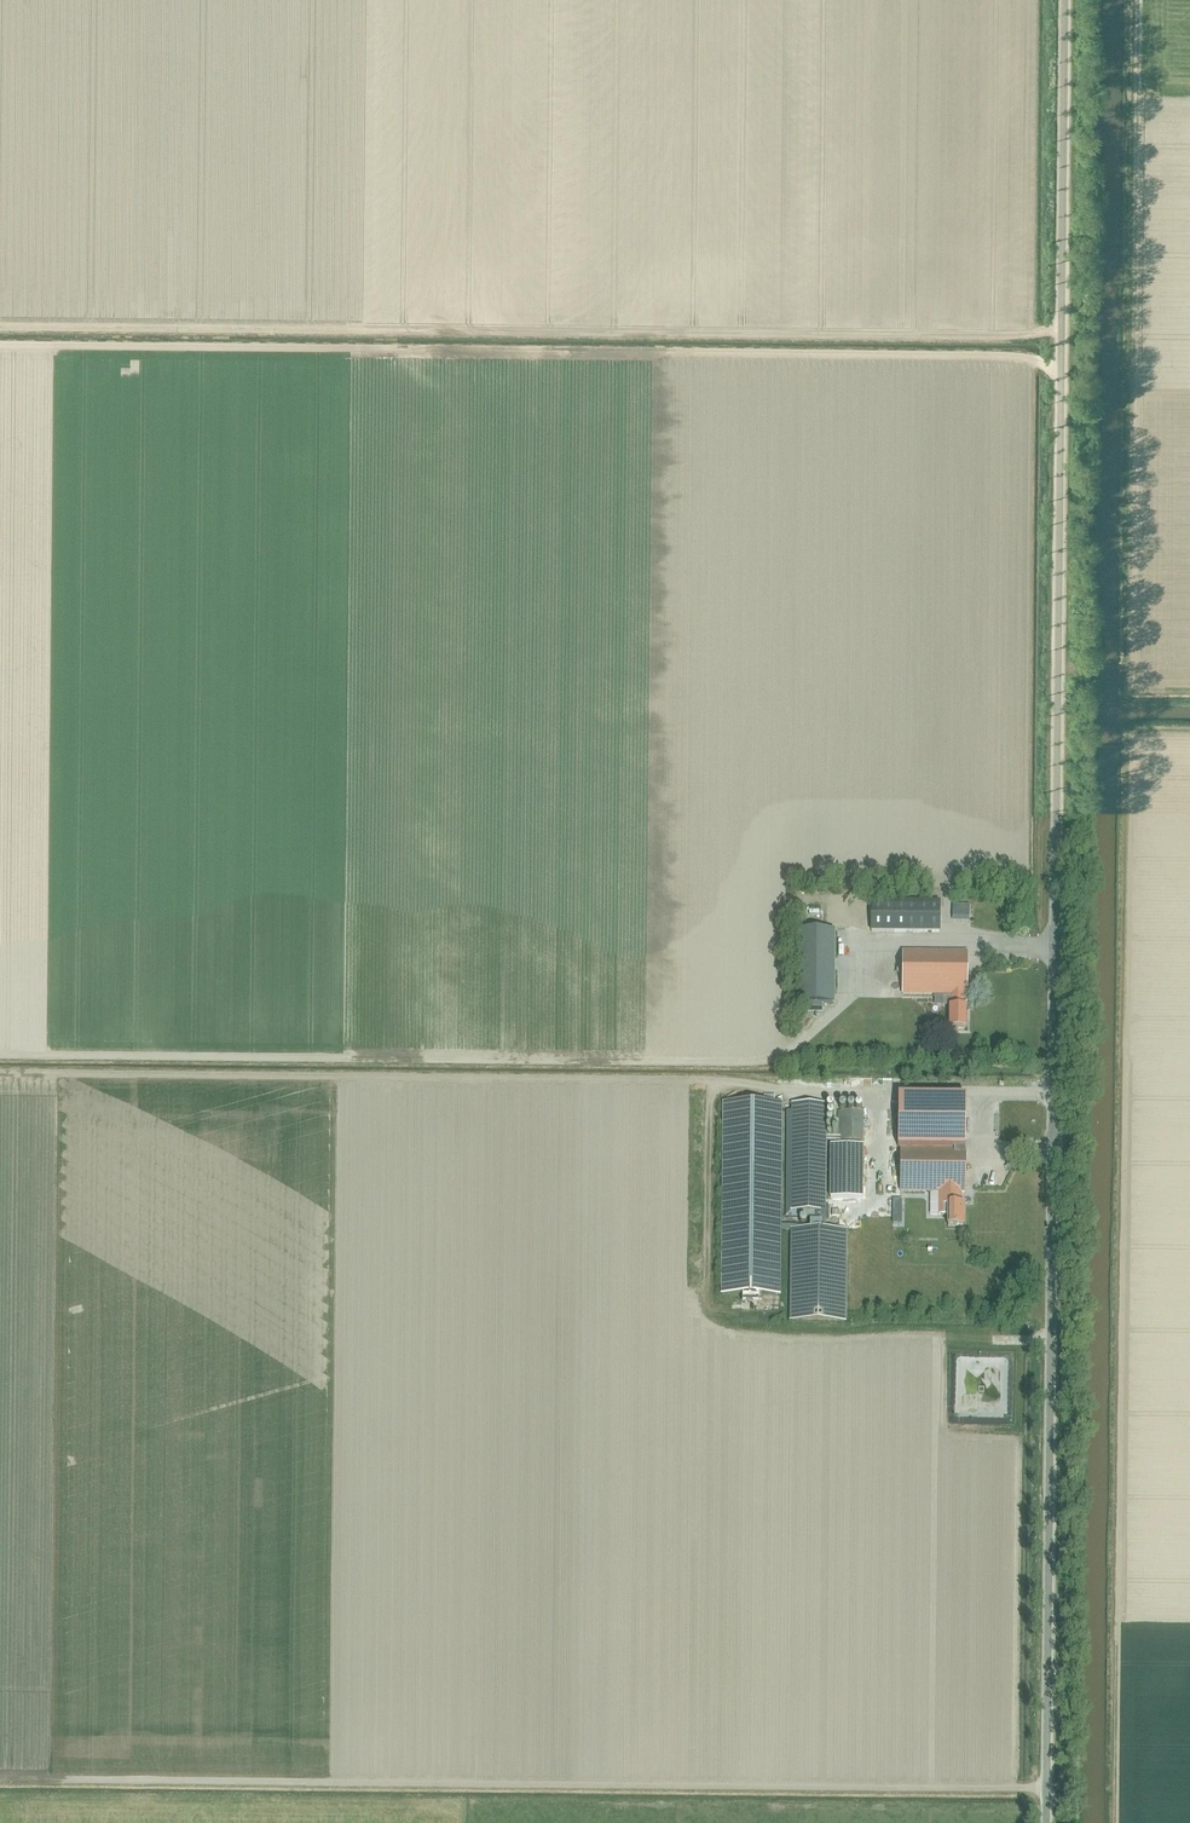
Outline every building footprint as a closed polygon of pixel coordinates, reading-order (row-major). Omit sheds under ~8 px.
[(939,933),(939,901),(870,901),(870,932),(939,933)] [(796,930),(796,1007),(833,1007),(833,930),(818,930),(818,925),(812,925),(812,930),(796,930)] [(966,995),(966,952),(902,951),(901,994),(951,995),(951,1007),(949,1007),(948,1029),(964,1029),(965,1007),(962,1007),(962,995),(966,995)] [(885,981),(884,997),(896,998),(898,982),(885,981)] [(897,1096),(897,1148),(900,1148),(900,1149),(964,1150),(965,1097),(897,1096)] [(744,1295),(750,1295),(781,1295),(783,1103),(722,1102),(720,1295),(744,1295)] [(810,1220),(810,1231),(789,1231),(789,1321),(845,1321),(845,1232),(824,1232),(825,1141),(862,1142),(862,1112),(837,1112),(837,1138),(825,1138),(825,1105),(791,1104),(791,1112),(787,1111),(786,1212),(788,1212),(788,1217),(815,1218),(815,1220),(810,1220)] [(830,1146),(829,1199),(861,1200),(861,1147),(830,1146)] [(938,1215),(947,1215),(947,1227),(963,1227),(963,1205),(960,1205),(960,1193),(964,1193),(964,1150),(900,1149),(899,1192),(938,1192),(938,1215)]
